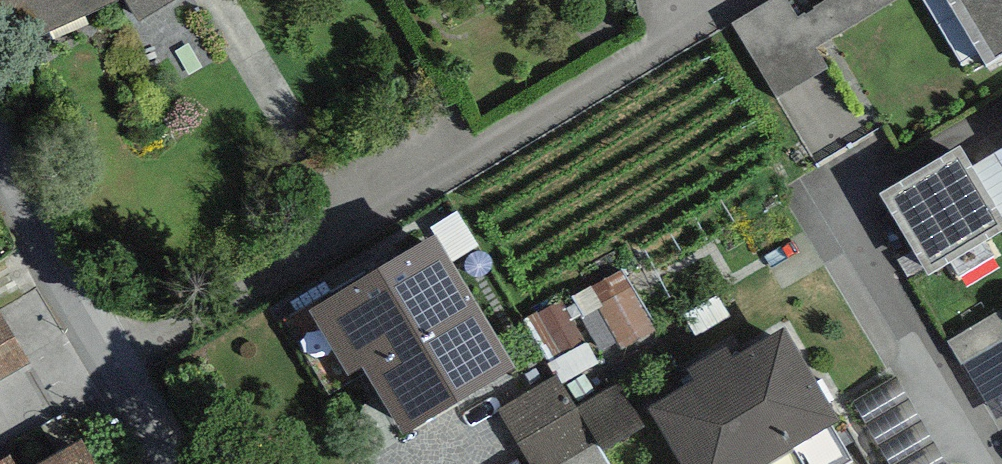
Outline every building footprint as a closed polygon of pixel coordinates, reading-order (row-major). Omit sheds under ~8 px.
[(33,40),(123,2),(138,27),(182,0),(12,0),(33,40)] [(797,20),(785,0),(775,0),(733,26),(777,99),(825,70),(813,51),(897,0),(831,0),(797,20)] [(1001,65),(1001,0),(945,0),(990,73),(1001,65)] [(1001,220),(1001,151),(972,170),(1001,220)] [(880,201),(929,283),(1001,239),(1001,220),(972,170),(961,152),(880,201)] [(437,245),(308,320),(347,387),(364,377),(405,445),(516,380),(437,245)] [(629,278),(587,304),(623,361),(665,335),(629,278)] [(1001,311),(948,342),(997,423),(1001,420),(1001,312),(1001,311)] [(30,366),(0,316),(0,384),(30,366)] [(841,428),(785,334),(732,365),(725,354),(687,377),(694,388),(649,415),(679,463),(780,463),(841,428)] [(557,378),(496,413),(526,463),(567,463),(598,446),(577,411),(557,378)] [(617,387),(577,411),(598,446),(603,455),(644,431),(617,387)] [(81,446),(48,463),(91,463),(81,446)] [(603,455),(598,446),(567,463),(609,463),(603,455)]
